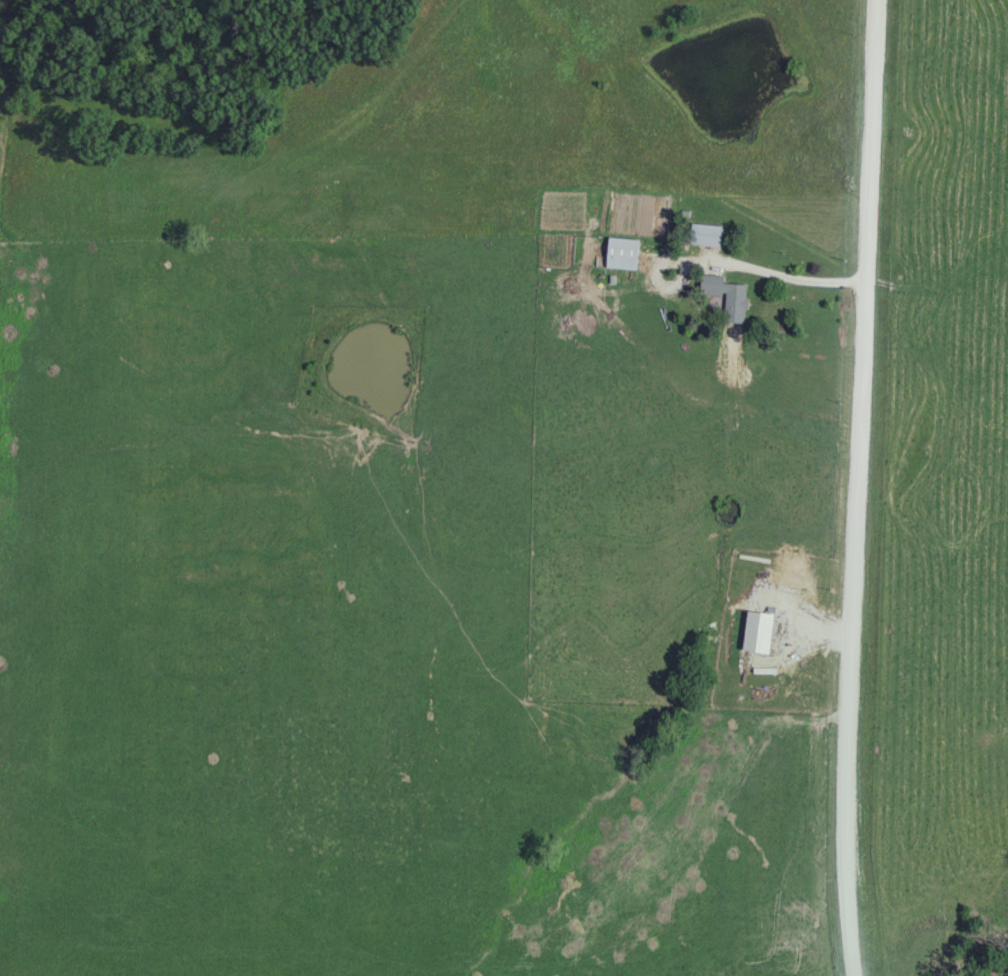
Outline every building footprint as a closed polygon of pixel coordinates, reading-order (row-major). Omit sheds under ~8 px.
[(723,227),(693,224),(690,244),(721,248),(723,227)] [(608,268),(637,271),(640,241),(610,238),(608,268)] [(725,277),(703,276),(702,295),(727,296),(726,323),(746,324),(748,285),(724,284),(725,277)]
